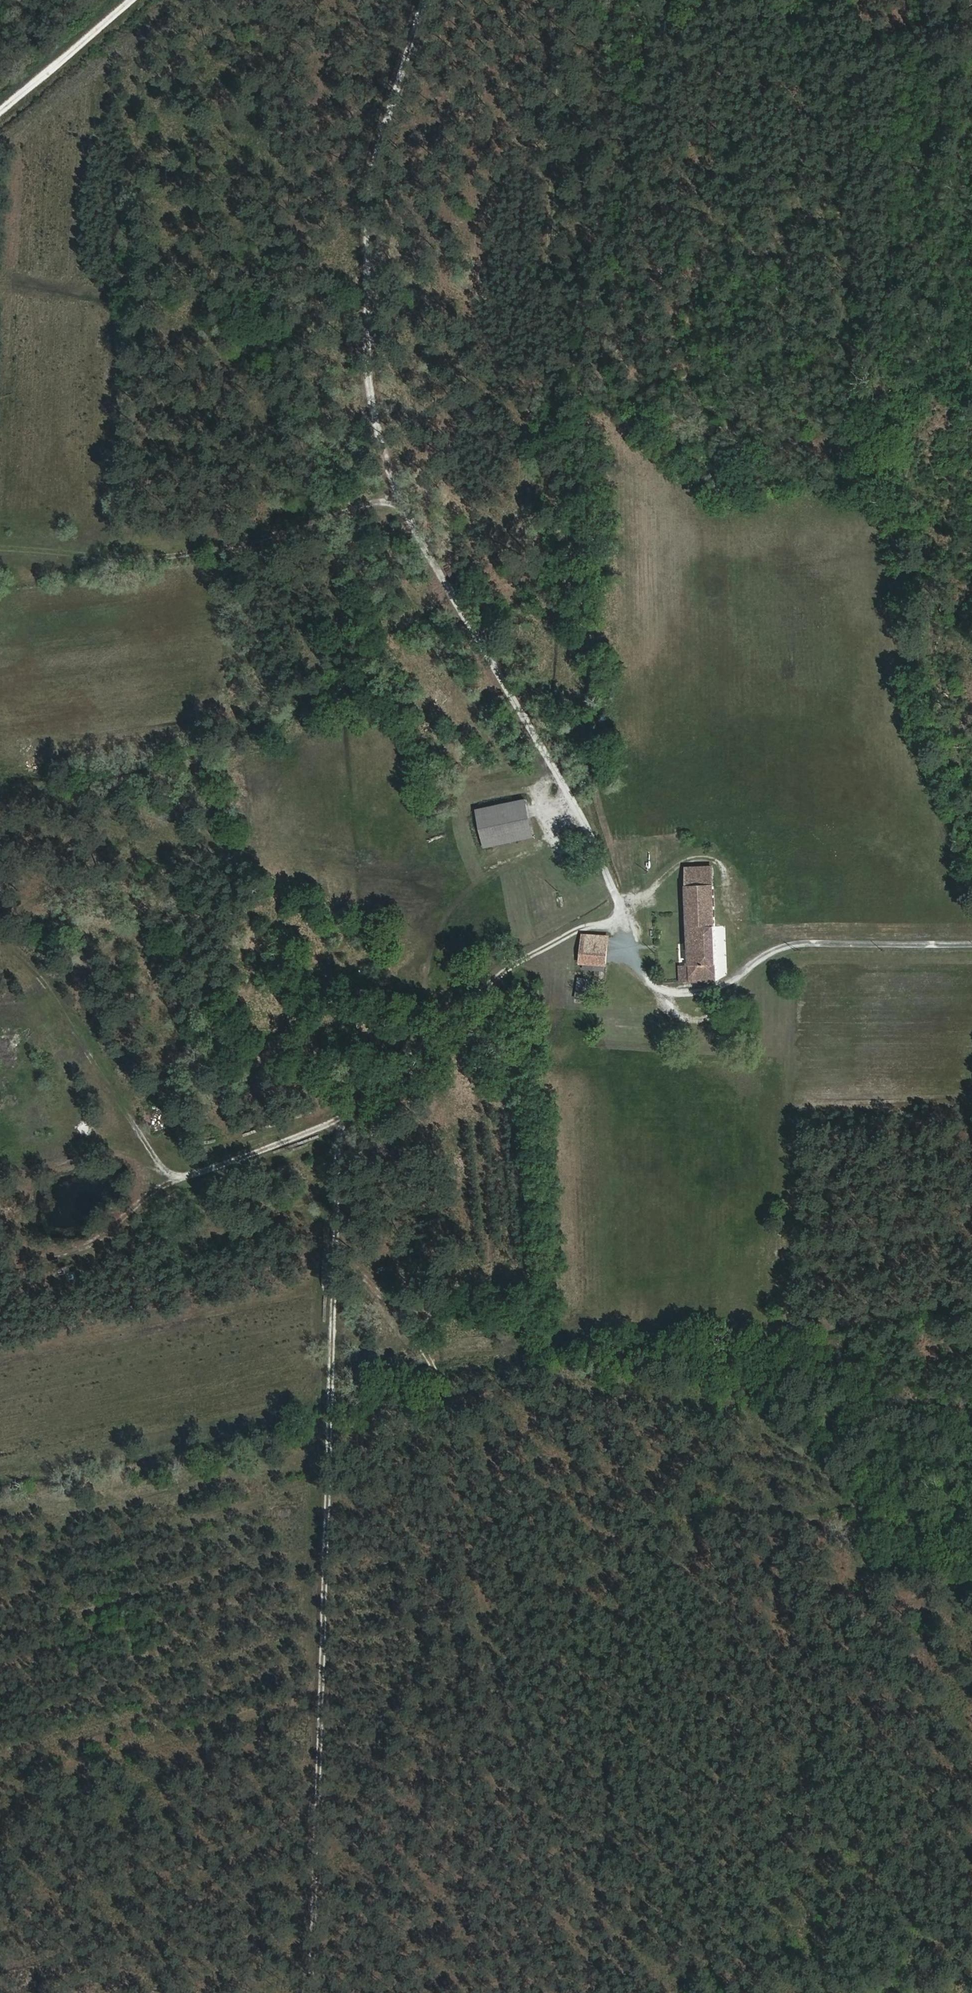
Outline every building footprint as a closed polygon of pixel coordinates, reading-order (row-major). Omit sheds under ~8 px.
[(528,798),(481,811),(491,847),(538,834),(528,798)] [(719,872),(719,863),(693,863),(694,873),(719,872)] [(719,882),(719,872),(694,873),(695,883),(719,882)] [(688,974),(723,973),(719,882),(695,883),(695,893),(698,961),(688,962),(688,974)] [(616,926),(593,924),(589,953),(593,953),(592,960),(610,961),(611,955),(612,955),(616,926)] [(586,963),(587,954),(579,953),(578,962),(586,963)] [(583,989),(592,991),(595,967),(586,966),(583,989)] [(365,1004),(363,1016),(381,1018),(383,1007),(365,1004)] [(68,1280),(78,1279),(77,1272),(67,1274),(68,1280)]
